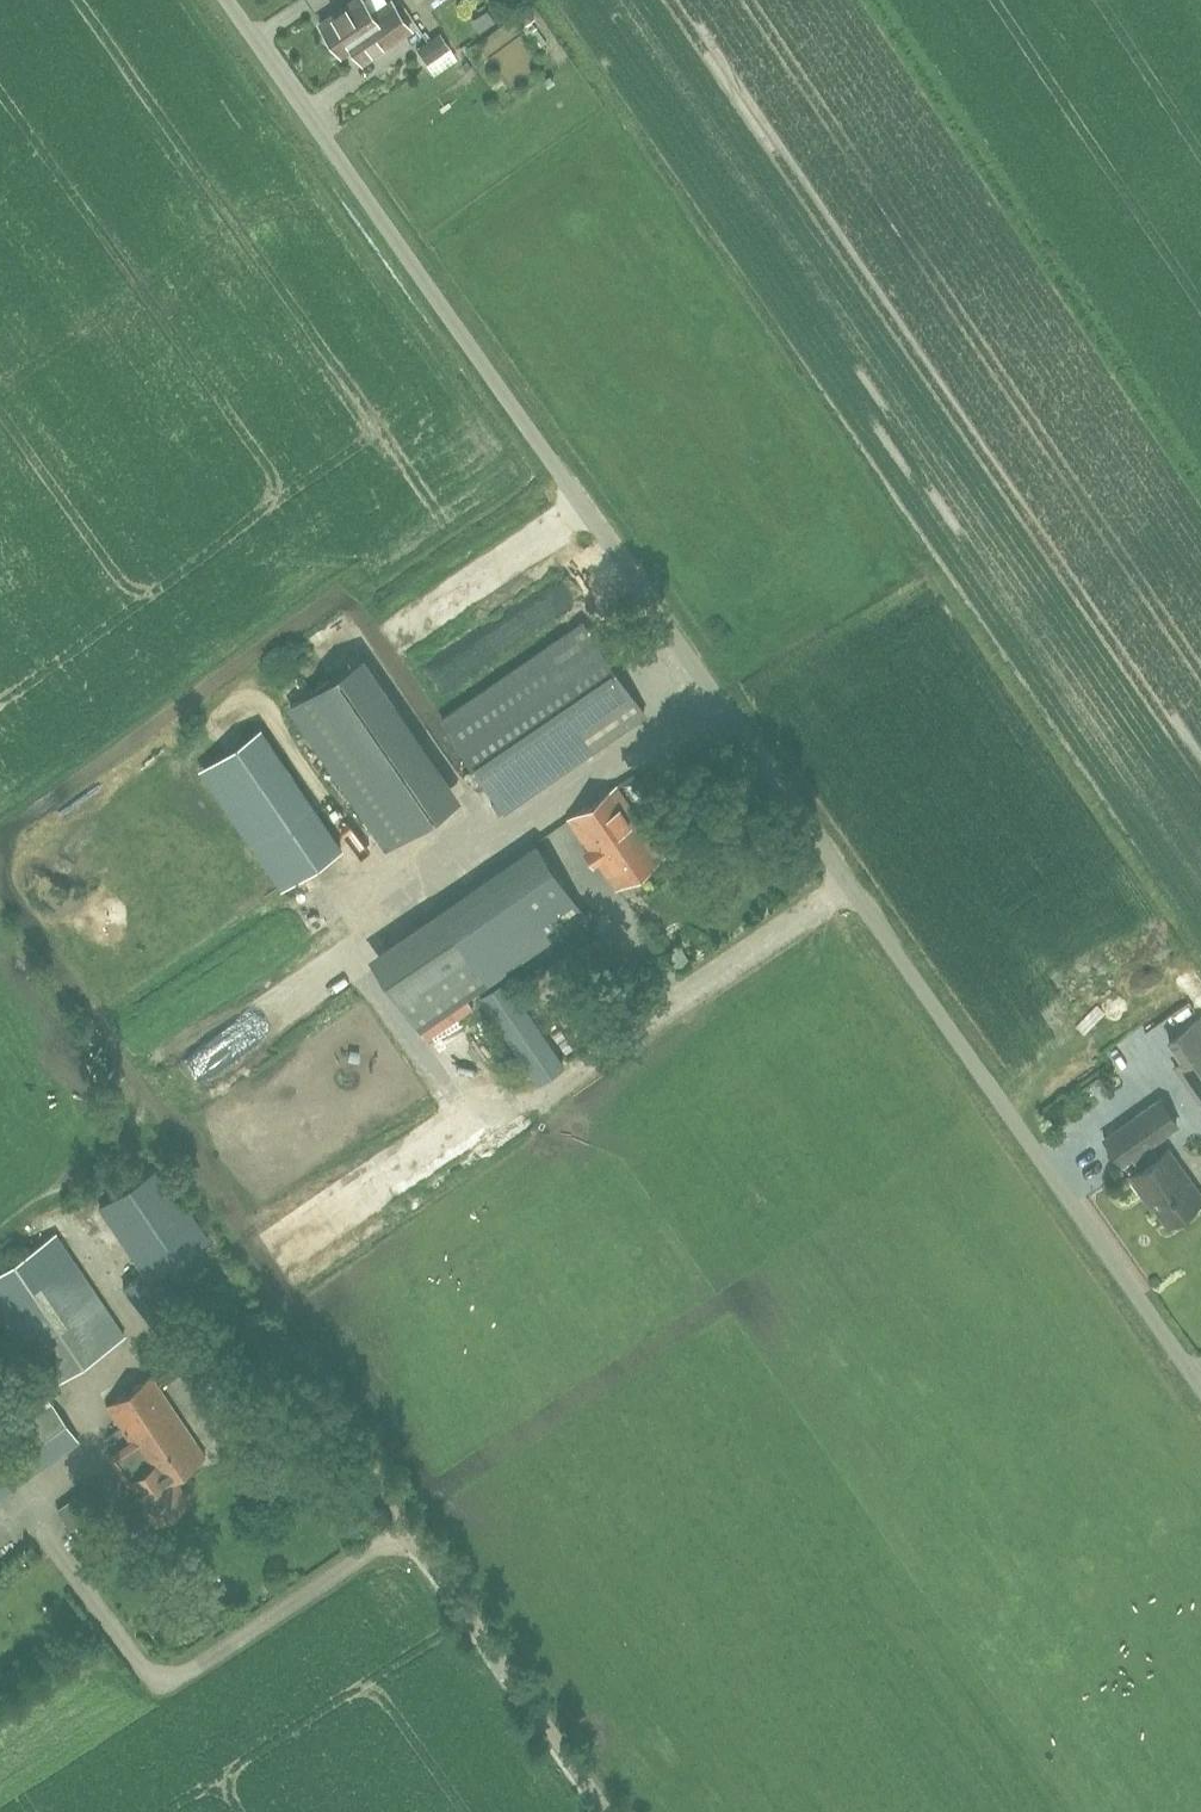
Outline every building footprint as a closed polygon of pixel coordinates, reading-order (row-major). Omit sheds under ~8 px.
[(376,13),(367,0),(355,0),(323,21),(330,32),(328,38),(334,47),(340,47),(343,51),(353,44),(364,59),(413,27),(395,0),(376,13)] [(420,44),(436,64),(459,45),(443,25),(420,44)] [(645,713),(583,623),(443,719),(505,809),(645,713)] [(457,655),(429,662),(435,687),(463,681),(457,655)] [(348,667),(292,706),(388,846),(444,807),(348,667)] [(295,879),(342,847),(261,728),(214,760),(295,879)] [(615,787),(593,802),(570,817),(618,887),(662,856),(615,787)] [(587,913),(552,862),(383,978),(419,1029),(587,913)] [(569,979),(612,959),(601,936),(558,956),(569,979)] [(678,945),(666,952),(676,968),(688,961),(678,945)] [(564,1066),(504,978),(476,997),(536,1085),(564,1066)] [(1184,1014),(1153,1036),(1200,1104),(1200,1038),(1184,1014)] [(1105,1139),(1122,1164),(1132,1157),(1141,1169),(1130,1176),(1143,1195),(1147,1192),(1169,1223),(1200,1200),(1200,1198),(1168,1150),(1158,1157),(1150,1145),(1177,1125),(1160,1100),(1105,1139)] [(135,1225),(167,1204),(157,1188),(125,1210),(135,1225)] [(125,1336),(55,1234),(0,1272),(0,1328),(43,1391),(125,1336)] [(292,1256),(319,1256),(318,1239),(291,1240),(292,1256)] [(211,1351),(152,1275),(147,1278),(143,1271),(124,1286),(188,1369),(199,1360),(212,1377),(224,1367),(211,1351)] [(173,1479),(206,1457),(151,1376),(107,1406),(150,1469),(129,1483),(157,1524),(189,1502),(173,1479)] [(77,1440),(51,1404),(0,1441),(0,1496),(77,1440)]
